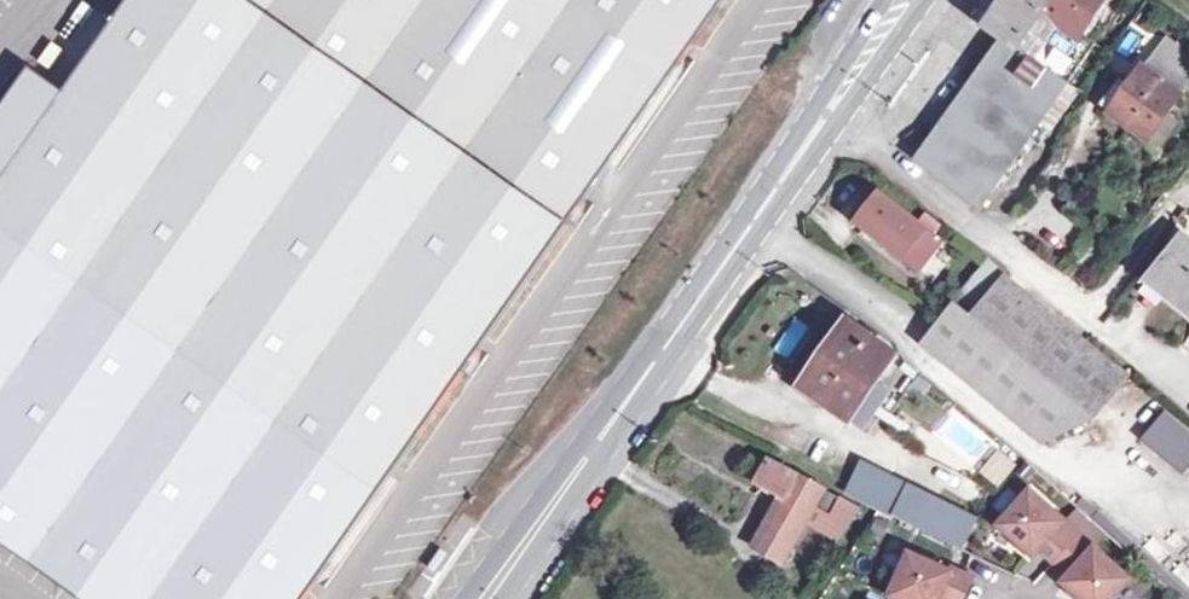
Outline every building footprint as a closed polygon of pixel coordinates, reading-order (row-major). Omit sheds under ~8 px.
[(65,90),(30,66),(0,108),(0,183),(0,541),(83,598),(304,598),(725,0),(129,0),(65,90)] [(785,6),(799,15),(809,0),(790,0),(785,6)] [(1035,0),(999,0),(983,23),(1002,37),(1009,41),(1067,83),(1076,71),(1097,40),(1086,32),(1081,29),(1074,39),(1073,38),(1049,22),(1053,17),(1033,3),(1035,0)] [(1087,11),(1071,0),(1035,0),(1033,3),(1053,17),(1049,22),(1073,38),(1074,39),(1081,29),(1079,28),(1077,26),(1087,11)] [(1087,11),(1094,15),(1104,0),(1071,0),(1087,11)] [(997,57),(1009,41),(1002,37),(991,53),(997,57)] [(1128,127),(1161,81),(1160,80),(1170,66),(1188,79),(1188,78),(1188,56),(1183,52),(1167,40),(1146,68),(1143,65),(1128,85),(1119,78),(1099,105),(1128,127)] [(981,210),(1067,83),(1009,41),(997,57),(991,53),(987,58),(982,91),(942,147),(930,138),(915,160),(981,210)] [(982,91),(987,58),(930,138),(942,147),(982,91)] [(1179,91),(1188,79),(1170,66),(1160,80),(1161,81),(1128,127),(1158,149),(1177,122),(1168,115),(1184,94),(1179,91)] [(920,271),(944,241),(881,192),(857,221),(920,271)] [(1188,308),(1188,241),(1182,235),(1179,239),(1149,276),(1188,308)] [(987,259),(952,300),(955,303),(923,341),(949,361),(1043,441),(1094,416),(1128,374),(987,259)] [(852,322),(834,347),(808,384),(805,388),(850,420),(897,353),(861,329),(852,322)] [(1188,465),(1188,427),(1165,407),(1140,437),(1183,472),(1188,465)] [(825,517),(836,496),(821,488),(769,461),(758,482),(762,483),(759,488),(774,496),(776,491),(781,493),(771,511),(777,514),(759,546),(781,559),(802,522),(809,509),(825,517)] [(871,503),(886,472),(862,461),(847,491),(871,503)] [(908,483),(886,472),(871,503),(893,513),(908,483)] [(915,524),(931,494),(908,483),(893,513),(915,524)] [(1041,549),(1054,561),(1080,533),(1031,490),(1000,525),(1035,556),(1041,549)] [(963,548),(977,518),(931,494),(915,524),(963,548)] [(855,506),(836,496),(825,517),(809,509),(802,522),(837,541),(855,506)] [(1080,533),(1054,561),(1070,576),(1064,582),(1082,598),(1112,598),(1130,579),(1080,533)] [(973,578),(952,569),(951,572),(910,553),(891,596),(895,598),(898,598),(963,598),(973,578)]
